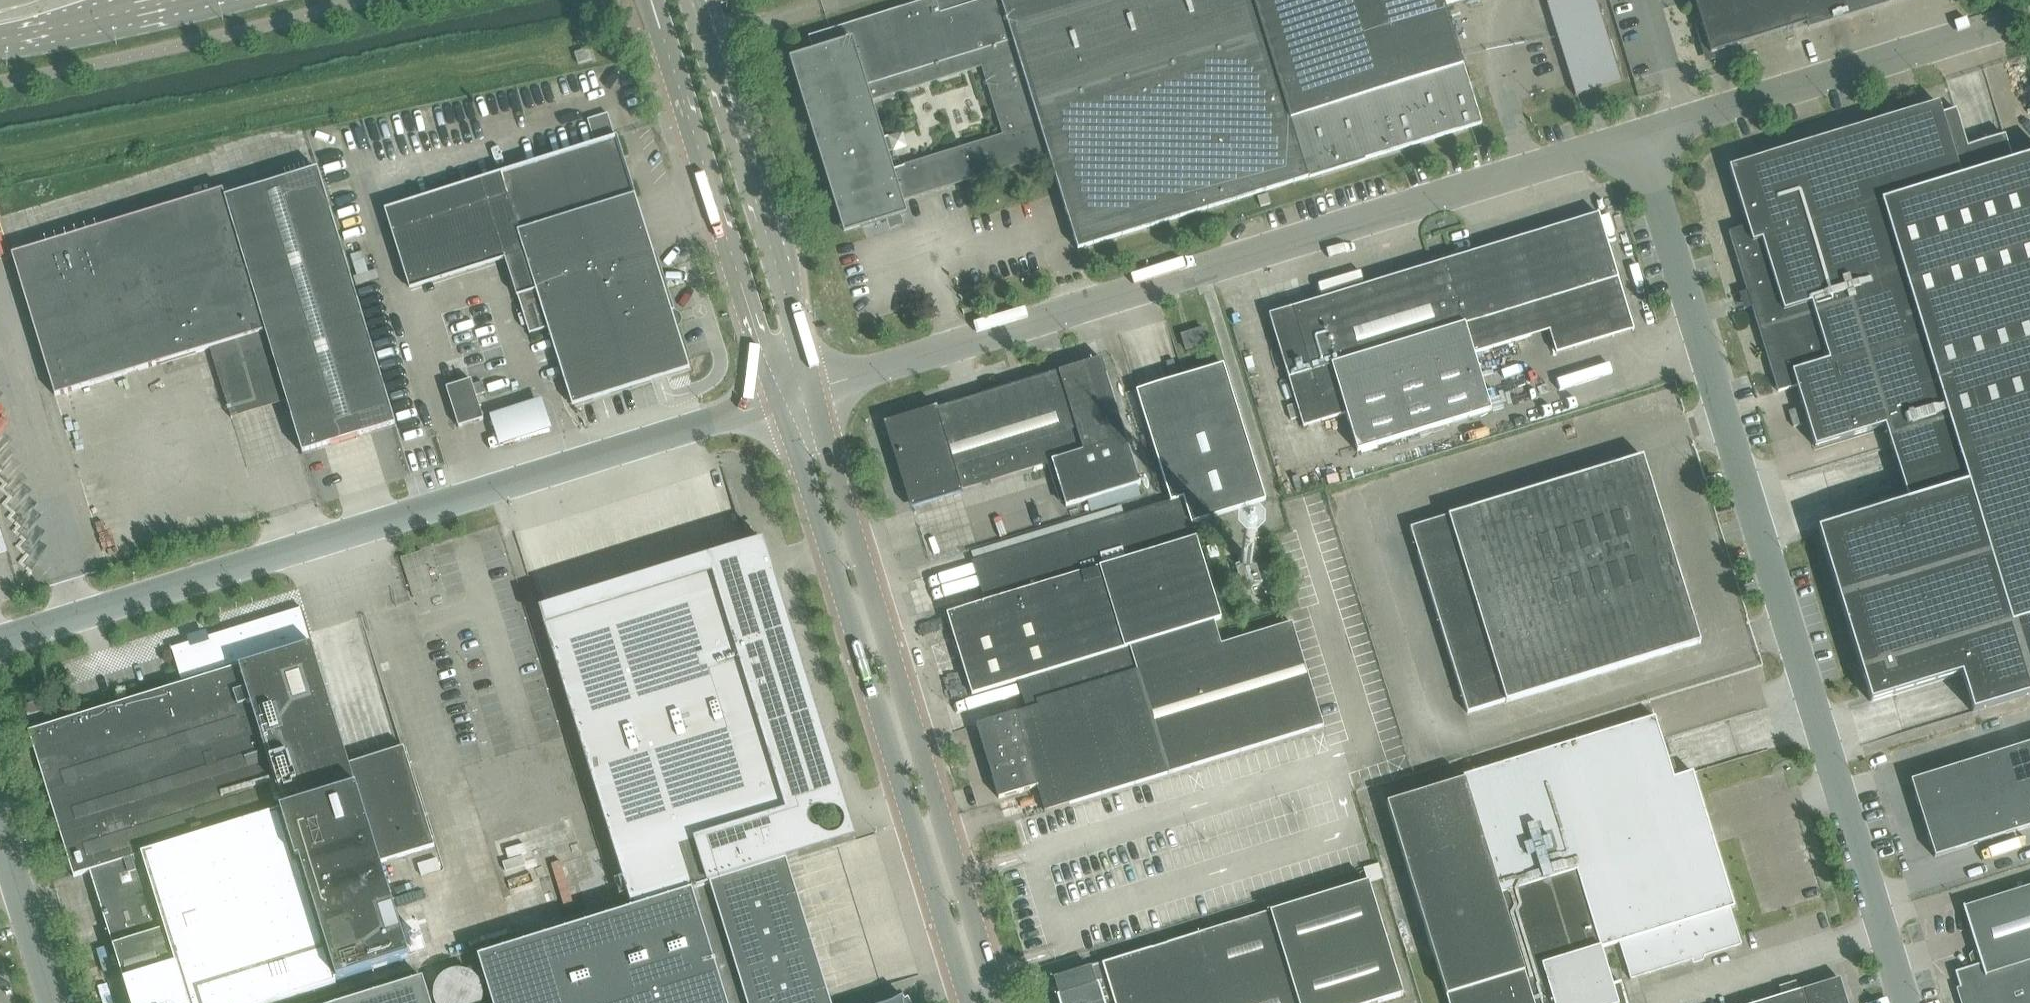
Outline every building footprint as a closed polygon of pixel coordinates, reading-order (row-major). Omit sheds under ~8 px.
[(909,5),(808,36),(813,51),(822,80),(800,87),(841,219),(854,215),(855,218),(859,217),(885,209),(888,218),(899,215),(895,202),(904,199),(907,198),(1048,154),(1060,192),(1077,248),(1480,124),(1462,68),(1464,68),(1444,3),(1455,0),(983,0),(959,7),(957,0),(926,0),(909,5)] [(1547,3),(1576,95),(1578,94),(1622,81),(1597,0),(1557,0),(1547,3)] [(1711,54),(1884,0),(1694,0),(1711,54)] [(584,35),(576,37),(579,45),(586,42),(584,35)] [(588,48),(574,53),(578,64),(592,59),(588,48)] [(2005,135),(1967,146),(1956,108),(1942,113),(1938,102),(1729,167),(1747,226),(1729,232),(1779,391),(1797,386),(1816,446),(1885,425),(1909,501),(1818,529),(1871,702),(1962,674),(1973,712),(2029,694),(2029,156),(2013,161),(2005,135)] [(501,174),(386,210),(411,288),(506,258),(530,334),(549,328),(573,405),(689,368),(616,138),(608,113),(588,119),(595,144),(501,174)] [(266,331),(303,453),(396,424),(318,169),(226,197),(223,190),(13,255),(56,395),(266,331)] [(1430,265),(1269,314),(1304,427),(1346,414),(1357,451),(1492,410),(1474,353),(1550,330),(1556,353),(1634,329),(1599,214),(1454,258),(1430,265)] [(1207,342),(1204,332),(1203,328),(1181,335),(1186,349),(1207,342)] [(1049,462),(1053,476),(1056,475),(1066,507),(1141,483),(1102,358),(985,395),(984,391),(964,397),(965,401),(937,409),(936,407),(884,423),(911,509),(963,493),(961,489),(1049,462)] [(960,609),(946,614),(959,655),(971,695),(993,689),(1018,681),(1029,678),(1038,706),(1027,710),(1002,718),(980,724),(980,726),(996,776),(991,777),(991,779),(997,798),(1036,786),(1044,811),(1322,726),(1291,623),(1220,644),(1213,621),(1220,619),(1191,523),(1197,521),(1213,516),(1265,500),(1223,364),(1185,376),(1184,376),(1190,396),(1144,411),(1138,390),(1137,391),(1136,391),(1170,501),(996,554),(997,555),(1009,594),(984,602),(960,609)] [(484,419),(475,391),(471,380),(447,388),(459,427),(484,419)] [(541,397),(490,413),(499,441),(550,425),(541,397)] [(1799,408),(1789,411),(1794,426),(1803,423),(1799,408)] [(1517,411),(1495,417),(1498,427),(1519,421),(1517,411)] [(1785,449),(1796,447),(1793,433),(1782,435),(1785,449)] [(1448,516),(1410,528),(1467,712),(1506,700),(1506,702),(1701,642),(1672,549),(1676,541),(1668,537),(1664,525),(1668,517),(1660,512),(1643,456),(1448,516)] [(830,1002),(787,862),(786,861),(857,839),(855,835),(854,835),(787,619),(774,578),(775,578),(764,540),(760,542),(763,550),(750,554),(749,554),(543,618),(542,619),(632,909),(478,957),(493,1002),(831,1002),(830,1002)] [(995,542),(972,549),(974,559),(998,552),(995,542)] [(435,581),(431,547),(407,550),(411,584),(435,581)] [(1366,563),(1349,566),(1352,580),(1369,577),(1366,563)] [(17,587),(10,589),(13,596),(20,594),(17,587)] [(183,684),(29,732),(74,876),(91,871),(132,1002),(276,1002),(337,984),(336,981),(410,958),(380,862),(435,845),(404,746),(349,763),(315,654),(317,653),(302,608),(301,608),(302,611),(209,641),(208,637),(191,642),(192,646),(174,651),(173,648),(172,648),(183,684)] [(1616,981),(1607,983),(1596,947),(1615,942),(1626,978),(1737,944),(1725,907),(1730,906),(1688,770),(1669,776),(1650,715),(1458,775),(1459,779),(1382,803),(1444,1002),(1623,1002),(1616,981)] [(2029,827),(2029,743),(1911,780),(1935,857),(2029,827)] [(31,752),(18,756),(23,771),(36,767),(31,752)] [(427,862),(430,884),(448,881),(445,859),(427,862)] [(1058,1002),(1376,1002),(1402,995),(1367,882),(1053,978),(1058,995),(1056,996),(1058,1002)] [(1971,965),(1955,971),(1966,1002),(2029,1002),(2029,885),(1963,906),(1976,947),(1968,955),(1971,965)] [(478,995),(488,992),(478,957),(435,968),(444,1002),(458,1002),(479,997),(478,995)] [(1835,977),(1795,990),(1791,980),(1774,985),(1777,995),(1752,1002),(1843,1002),(1835,977)] [(423,978),(346,1002),(431,1002),(423,978)]
